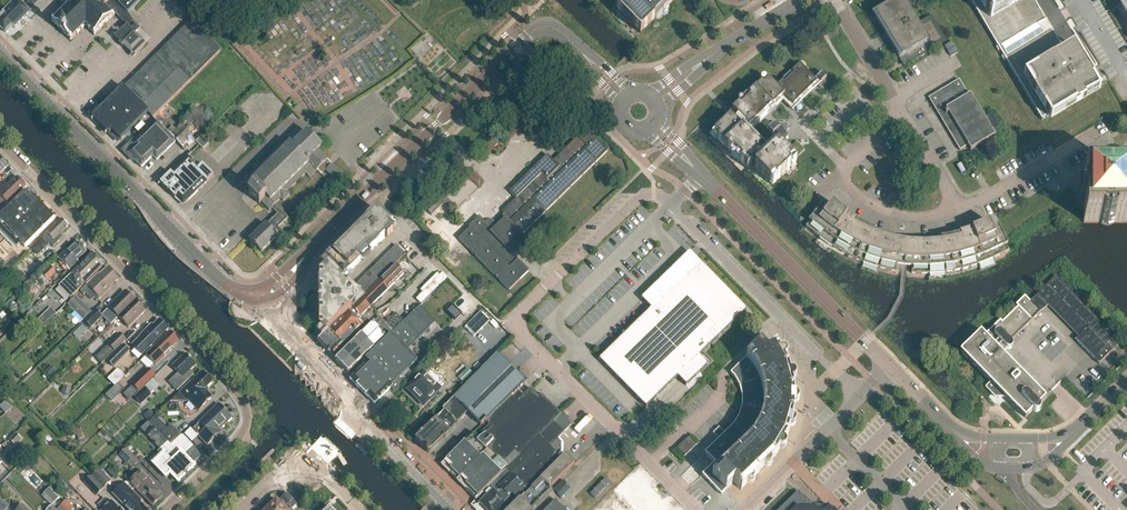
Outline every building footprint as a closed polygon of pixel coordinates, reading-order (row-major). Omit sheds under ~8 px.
[(48,6),(42,0),(36,0),(29,6),(39,15),(48,6)] [(58,0),(61,1),(64,4),(63,5),(64,6),(65,5),(69,9),(64,13),(63,12),(64,14),(60,17),(59,16),(58,17),(59,18),(55,23),(54,22),(53,24),(54,25),(55,25),(59,29),(58,30),(59,31),(65,37),(65,36),(66,37),(67,37),(71,41),(72,43),(73,42),(73,41),(78,37),(79,37),(78,36),(82,32),(83,33),(84,32),(83,31),(87,27),(90,31),(89,32),(91,33),(92,32),(96,37),(96,39),(98,39),(98,37),(115,19),(116,19),(116,18),(115,17),(121,23),(129,15),(127,13),(140,0),(58,0)] [(675,0),(624,0),(615,8),(640,34),(675,0)] [(903,0),(897,0),(871,16),(872,16),(875,14),(901,58),(905,56),(909,63),(945,42),(931,18),(918,26),(903,0)] [(1042,121),(1098,88),(1073,47),(1065,52),(1052,30),(1050,32),(1044,22),(1046,21),(1034,0),(970,0),(1042,121)] [(31,14),(18,1),(4,15),(5,16),(0,21),(0,28),(7,35),(14,29),(15,30),(31,14)] [(129,15),(121,23),(128,29),(116,40),(115,40),(134,59),(147,46),(137,37),(141,32),(137,28),(129,15)] [(154,120),(191,83),(222,53),(193,23),(125,89),(124,88),(93,119),(110,136),(113,133),(121,141),(149,114),(154,120)] [(762,83),(732,112),(749,130),(750,128),(754,125),(781,99),(790,109),(802,98),(807,103),(813,97),(808,92),(817,83),(800,65),(792,73),(794,74),(785,83),(783,81),(777,88),(769,80),(764,85),(762,83)] [(826,78),(822,74),(817,79),(819,81),(821,83),(826,78)] [(971,151),(996,137),(971,95),(969,96),(960,81),(929,99),(960,151),(968,147),(970,149),(971,151)] [(197,133),(208,122),(197,112),(181,128),(177,131),(173,128),(167,134),(157,123),(133,147),(135,149),(128,155),(142,169),(153,158),(157,162),(177,143),(185,152),(201,137),(197,133)] [(753,163),(764,152),(730,117),(717,129),(712,134),(731,152),(733,151),(741,160),(740,161),(747,169),(753,163)] [(761,158),(761,162),(754,169),(770,184),(774,180),(776,181),(790,168),(788,166),(793,161),(783,151),(787,147),(784,143),(784,129),(791,129),(791,128),(757,128),(754,125),(750,128),(774,129),(774,133),(768,138),(777,146),(770,152),(767,152),(761,158)] [(310,179),(328,162),(318,152),(322,148),(307,133),(304,137),(298,131),(262,167),(259,164),(252,171),(255,173),(248,179),(243,184),(250,191),(248,194),(260,206),(263,204),(270,212),(272,210),(278,216),(268,226),(267,225),(250,242),(262,254),(278,238),(281,241),(285,236),(279,229),(288,220),(275,206),(281,200),(284,203),(290,196),(288,193),(307,175),(310,179)] [(510,291),(530,272),(515,257),(528,243),(522,237),(607,153),(585,131),(552,163),(546,157),(510,192),(516,199),(502,212),(504,214),(495,224),(493,221),(488,221),(486,223),(479,217),(468,227),(470,229),(459,240),(510,291)] [(206,134),(199,141),(205,148),(213,141),(206,134)] [(183,208),(215,177),(204,166),(201,169),(190,157),(161,185),(183,208)] [(340,186),(346,180),(333,167),(326,172),(340,186)] [(1084,222),(1126,222),(1126,176),(1084,176),(1084,219),(1084,222)] [(27,187),(18,178),(8,187),(7,185),(0,192),(0,195),(9,205),(27,187)] [(55,220),(32,196),(31,197),(27,193),(0,219),(0,221),(11,232),(11,233),(26,248),(55,220)] [(445,198),(441,202),(443,205),(448,210),(452,205),(445,198)] [(440,201),(427,213),(431,217),(443,205),(441,202),(440,201)] [(811,223),(806,228),(810,231),(819,238),(827,244),(835,249),(843,254),(851,258),(860,262),(869,266),(878,268),(887,271),(888,271),(895,272),(896,267),(896,266),(904,267),(908,267),(913,268),(911,274),(919,275),(920,275),(922,275),(929,275),(935,274),(942,274),(949,273),(955,272),(962,270),(978,265),(986,262),(993,259),(1004,254),(1009,252),(1005,246),(1008,245),(998,225),(991,228),(989,222),(985,224),(981,226),(978,227),(975,229),(971,230),(968,231),(965,233),(961,234),(958,234),(957,235),(955,235),(953,236),(951,236),(948,237),(941,238),(937,238),(934,239),(930,239),(927,239),(923,239),(922,239),(919,239),(915,239),(915,243),(908,242),(899,241),(900,237),(892,235),(888,234),(885,233),(882,232),(878,231),(875,230),(872,229),(869,227),(865,226),(862,224),(859,223),(856,221),(850,217),(847,215),(844,213),(842,212),(839,209),(835,206),(832,204),(827,211),(818,204),(806,219),(811,223)] [(322,313),(322,338),(406,256),(396,247),(356,287),(349,279),(341,286),(340,285),(386,238),(388,240),(397,231),(377,211),(368,220),(367,219),(320,266),(322,267),(322,293),(321,293),(321,313),(322,313)] [(60,235),(69,227),(62,220),(58,223),(32,249),(39,255),(50,244),(54,248),(63,238),(60,235)] [(78,261),(86,253),(77,243),(68,252),(67,251),(59,259),(71,270),(79,263),(78,261)] [(70,300),(105,266),(94,254),(58,288),(59,288),(67,296),(70,299),(70,300)] [(361,318),(404,275),(396,266),(369,293),(322,338),(317,342),(333,358),(336,355),(335,354),(366,323),(361,318)] [(49,282),(58,274),(51,267),(43,275),(49,282)] [(699,357),(747,311),(737,300),(730,306),(693,268),(683,279),(673,269),(642,299),(652,309),(599,360),(646,408),(683,372),(692,381),(702,372),(708,366),(699,357)] [(111,288),(119,280),(108,269),(100,277),(99,276),(81,294),(84,297),(86,295),(91,301),(94,299),(98,303),(112,289),(111,288)] [(20,289),(29,281),(21,273),(12,281),(20,289)] [(432,293),(444,282),(437,275),(426,286),(432,293)] [(1004,354),(1007,349),(1008,350),(1010,350),(1011,350),(1012,349),(1013,348),(1013,347),(1013,346),(1013,344),(1012,343),(1011,342),(1048,306),(1079,338),(1076,342),(1100,366),(1113,352),(1110,348),(1118,340),(1057,277),(1031,303),(1025,297),(986,336),(981,331),(961,351),(991,383),(986,388),(992,395),(993,394),(996,398),(1006,398),(1026,418),(1046,398),(1004,354)] [(35,284),(19,299),(24,304),(40,290),(35,284)] [(119,319),(136,303),(125,293),(109,309),(119,319)] [(58,308),(45,297),(33,310),(46,322),(58,308)] [(68,307),(84,322),(93,314),(77,298),(68,307)] [(146,313),(136,303),(119,319),(130,329),(146,313)] [(375,405),(401,378),(419,361),(408,351),(420,339),(419,338),(431,326),(416,310),(403,323),(386,341),(365,361),(368,364),(351,381),(375,405)] [(102,318),(96,312),(85,323),(91,329),(102,318)] [(374,349),(385,339),(386,341),(403,323),(395,315),(386,324),(380,318),(373,325),(373,326),(362,337),(361,336),(356,342),(337,361),(349,374),(369,355),(369,356),(375,350),(374,349)] [(143,356),(168,331),(160,322),(154,328),(152,326),(142,336),(145,339),(136,349),(143,356)] [(87,330),(82,326),(78,330),(83,335),(87,330)] [(172,351),(173,349),(178,343),(175,339),(175,338),(173,336),(171,336),(170,334),(155,348),(156,349),(148,357),(154,363),(162,356),(165,359),(172,351)] [(126,342),(120,335),(109,346),(115,352),(126,342)] [(103,365),(115,352),(109,346),(96,359),(103,365)] [(124,346),(107,362),(114,369),(130,352),(124,346)] [(796,415),(796,391),(790,368),(777,347),(769,353),(761,346),(732,375),(736,379),(741,388),(743,397),(743,408),(741,418),(736,426),(706,455),(716,465),(704,477),(723,497),(735,484),(743,492),(778,458),(790,438),(796,415)] [(173,368),(179,374),(168,384),(177,392),(194,376),(190,372),(196,366),(186,356),(173,368)] [(486,424),(488,423),(513,398),(527,384),(498,356),(443,411),(444,412),(416,441),(428,453),(429,455),(469,415),(481,428),(485,423),(486,424)] [(466,367),(456,379),(463,386),(474,374),(466,367)] [(121,368),(110,378),(117,386),(128,375),(121,368)] [(156,377),(148,369),(131,385),(139,393),(144,388),(156,377)] [(212,400),(205,392),(213,384),(202,373),(170,404),(172,403),(189,403),(199,413),(212,400)] [(425,407),(440,392),(423,376),(408,391),(425,407)] [(69,397),(72,390),(64,387),(61,394),(69,397)] [(152,396),(144,388),(139,393),(134,398),(142,406),(152,396)] [(476,501),(561,416),(542,397),(540,399),(531,390),(518,403),(513,398),(488,423),(493,428),(455,466),(458,470),(458,481),(457,482),(476,501)] [(216,434),(232,420),(219,406),(193,431),(208,447),(218,436),(216,434)] [(152,413),(146,419),(149,422),(155,416),(152,413)] [(561,416),(476,501),(480,506),(484,509),(510,509),(511,509),(509,507),(525,490),(558,456),(560,454),(560,444),(558,442),(573,427),(561,416)] [(155,417),(149,424),(161,436),(168,429),(155,417)] [(8,426),(3,421),(0,424),(0,427),(4,431),(8,426)] [(64,433),(69,427),(64,421),(58,427),(64,433)] [(75,437),(83,434),(79,426),(72,429),(75,437)] [(104,438),(108,435),(103,430),(99,433),(104,438)] [(15,447),(22,440),(16,434),(9,440),(15,447)] [(49,443),(52,440),(46,434),(40,439),(44,443),(49,443)] [(161,458),(153,465),(166,479),(170,475),(178,484),(185,477),(185,478),(188,475),(187,475),(194,469),(195,469),(194,469),(183,457),(186,455),(185,454),(192,448),(192,449),(193,448),(183,437),(171,448),(167,444),(157,454),(161,458)] [(685,460),(698,447),(690,439),(677,452),(685,460)] [(140,464),(127,450),(120,456),(133,471),(140,464)] [(511,509),(535,509),(553,492),(551,489),(575,465),(565,456),(511,509)] [(109,471),(118,478),(122,474),(112,467),(109,471)] [(100,470),(93,476),(91,478),(104,490),(105,489),(112,483),(100,470)] [(161,494),(153,486),(155,485),(142,472),(130,484),(135,489),(152,508),(160,500),(158,498),(161,494)] [(104,491),(91,477),(84,484),(97,497),(104,491)] [(115,497),(121,502),(122,502),(129,509),(146,509),(139,503),(141,502),(134,494),(132,492),(135,489),(130,484),(128,482),(125,484),(119,490),(121,492),(118,495),(115,497)] [(62,496),(52,486),(42,496),(52,505),(62,496)] [(68,499),(73,493),(66,486),(60,491),(68,499)] [(595,509),(632,509),(614,492),(595,509)] [(806,500),(798,493),(781,509),(806,509),(806,500)] [(299,505),(287,494),(280,501),(290,509),(294,509),(299,505)] [(66,502),(61,506),(65,509),(74,509),(66,502)] [(120,509),(119,509),(112,502),(110,504),(104,509),(121,509),(120,509)] [(556,502),(547,509),(564,509),(556,502)]
